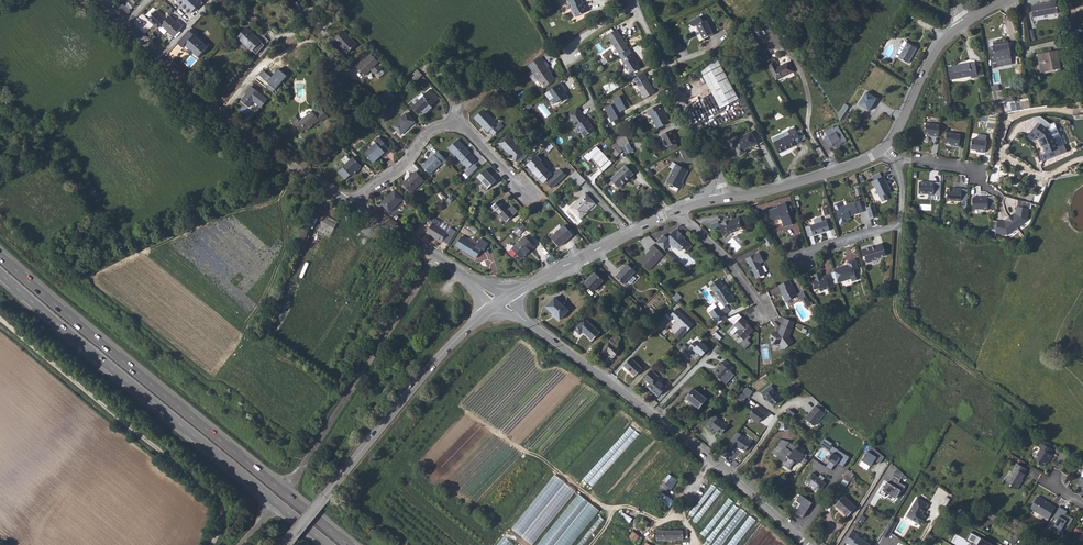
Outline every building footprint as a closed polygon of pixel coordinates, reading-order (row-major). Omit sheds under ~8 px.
[(130,0),(125,5),(121,0),(120,0),(115,4),(126,16),(136,6),(130,0)] [(184,8),(191,0),(175,0),(184,8)] [(184,8),(192,16),(204,4),(200,0),(191,0),(184,8)] [(570,3),(571,3),(573,7),(572,7),(578,16),(588,10),(582,1),(583,1),(583,0),(568,0),(570,3)] [(1057,2),(1033,6),(1035,19),(1060,14),(1057,2)] [(157,28),(166,19),(156,10),(148,19),(157,28)] [(697,26),(701,24),(708,38),(718,33),(711,19),(708,20),(705,15),(694,20),(697,26)] [(170,16),(161,24),(174,36),(183,26),(178,21),(177,22),(176,21),(170,16)] [(249,31),(239,41),(254,54),(263,44),(249,31)] [(619,56),(630,50),(618,31),(608,38),(619,56)] [(210,49),(191,32),(180,45),(185,50),(187,47),(201,59),(210,49)] [(357,46),(344,33),(335,42),(343,50),(344,49),(349,55),(356,48),(357,46)] [(754,33),(748,37),(757,51),(763,47),(754,33)] [(896,58),(899,59),(907,43),(903,41),(901,45),(903,46),(900,54),(898,53),(896,58)] [(995,48),(990,49),(992,61),(997,61),(1013,58),(1013,53),(1011,46),(1011,42),(994,44),(995,48)] [(907,43),(899,59),(909,64),(916,48),(907,43)] [(187,47),(185,50),(192,55),(196,60),(198,62),(201,59),(187,47)] [(1043,61),(1039,62),(1041,71),(1054,69),(1053,67),(1059,66),(1057,51),(1052,52),(1051,51),(1041,52),(1043,61)] [(633,53),(622,60),(624,63),(622,64),(625,68),(626,68),(630,73),(635,70),(636,71),(641,68),(637,62),(638,61),(633,53)] [(365,62),(358,68),(366,77),(372,71),(376,76),(383,70),(378,66),(380,64),(373,56),(365,63),(365,62)] [(545,63),(540,57),(528,66),(533,73),(545,63)] [(545,63),(533,73),(540,83),(542,82),(546,88),(556,81),(549,72),(550,72),(548,68),(550,67),(546,63),(545,63)] [(717,63),(699,74),(721,112),(739,101),(717,63)] [(971,63),(948,66),(951,80),(973,76),(973,78),(979,77),(977,64),(971,64),(971,63)] [(781,83),(798,74),(792,65),(781,72),(776,64),(771,67),(781,83)] [(423,73),(418,68),(412,74),(417,79),(423,73)] [(287,76),(279,69),(272,77),(263,70),(259,75),(270,84),(267,88),(273,93),(287,76)] [(642,93),(652,87),(645,74),(633,81),(636,86),(637,85),(642,93)] [(561,84),(545,96),(550,103),(553,101),(556,105),(562,101),(563,103),(569,98),(565,92),(567,91),(561,84)] [(246,90),(237,100),(243,105),(248,100),(256,106),(262,98),(248,86),(245,90),(246,90)] [(498,86),(494,90),(500,96),(504,93),(499,88),(498,86)] [(655,93),(652,87),(642,93),(645,99),(655,93)] [(441,99),(432,90),(424,98),(419,103),(414,107),(421,115),(424,112),(426,115),(434,108),(433,106),(441,99)] [(655,93),(645,99),(648,103),(658,97),(655,93)] [(863,105),(874,111),(881,99),(870,93),(863,105)] [(1029,97),(1014,100),(1013,94),(1004,96),(1005,102),(1010,101),(1012,112),(1031,108),(1029,97)] [(615,104),(605,108),(611,123),(621,118),(618,112),(625,109),(619,96),(613,99),(615,104)] [(837,115),(840,119),(848,106),(845,104),(837,115)] [(658,129),(671,123),(663,107),(660,109),(658,105),(647,110),(650,116),(652,115),(658,129)] [(579,110),(578,108),(569,113),(571,116),(579,110)] [(484,109),(474,117),(487,132),(490,129),(494,134),(503,125),(499,121),(497,123),(484,109)] [(586,120),(579,110),(571,116),(586,138),(596,131),(587,119),(586,120)] [(322,121),(314,113),(302,124),(301,122),(297,125),(304,133),(308,130),(310,133),(322,121)] [(406,116),(393,128),(402,137),(414,125),(406,116)] [(784,141),(793,135),(784,121),(775,126),(784,141)] [(831,152),(849,142),(838,124),(825,132),(828,137),(824,139),(831,152)] [(939,127),(925,125),(924,136),(933,138),(932,139),(937,140),(939,127)] [(1051,134),(1041,127),(1034,136),(1040,141),(1043,149),(1044,149),(1048,156),(1060,151),(1055,139),(1053,139),(1051,134)] [(673,129),(671,130),(663,134),(662,135),(668,148),(669,147),(678,144),(678,143),(674,135),(676,134),(673,129)] [(798,132),(793,135),(784,141),(775,146),(784,161),(807,147),(800,137),(798,132)] [(960,135),(947,133),(945,144),(954,145),(953,146),(958,147),(960,135)] [(509,134),(500,143),(516,160),(525,151),(509,134)] [(731,144),(739,158),(746,154),(744,151),(755,145),(749,134),(731,144)] [(804,134),(800,137),(806,146),(810,144),(804,134)] [(541,139),(548,147),(552,143),(545,136),(541,139)] [(621,147),(631,143),(627,136),(615,141),(616,142),(621,147)] [(387,154),(388,156),(392,153),(386,147),(387,146),(381,139),(377,144),(378,146),(366,157),(375,166),(383,158),(387,154)] [(457,140),(449,147),(464,164),(472,156),(457,140)] [(618,156),(624,151),(621,147),(616,142),(610,148),(618,156)] [(548,147),(546,149),(549,152),(555,147),(552,143),(548,147)] [(624,151),(627,154),(634,150),(631,143),(621,147),(624,151)] [(992,145),(978,143),(976,154),(984,155),(984,156),(990,157),(992,145)] [(678,144),(669,147),(671,152),(680,148),(678,144)] [(693,155),(689,146),(680,150),(685,160),(693,155)] [(588,152),(584,156),(588,162),(592,158),(601,168),(609,160),(597,147),(589,154),(588,152)] [(447,167),(450,164),(443,155),(440,158),(439,157),(426,169),(434,177),(446,165),(447,167)] [(555,177),(541,162),(542,161),(538,156),(529,163),(534,168),(532,170),(544,183),(546,181),(553,189),(566,176),(562,172),(561,173),(560,172),(558,171),(555,173),(557,175),(555,177)] [(346,170),(342,174),(348,180),(352,177),(353,178),(363,169),(355,160),(345,169),(346,170)] [(627,164),(611,179),(618,187),(635,173),(627,164)] [(690,170),(677,164),(667,182),(679,189),(680,188),(683,189),(685,184),(683,183),(690,170)] [(486,170),(478,177),(488,189),(497,181),(486,170)] [(580,187),(587,181),(578,171),(571,177),(580,187)] [(420,175),(406,187),(414,196),(427,184),(420,175)] [(883,175),(881,176),(873,180),(871,180),(878,196),(881,201),(887,199),(884,194),(889,192),(884,180),(885,180),(883,175)] [(934,185),(920,184),(919,195),(927,195),(927,197),(933,197),(934,185)] [(956,192),(948,192),(947,202),(962,203),(962,191),(956,191),(956,192)] [(595,203),(587,194),(572,208),(581,218),(586,214),(585,212),(595,203)] [(405,203),(398,195),(386,207),(393,214),(405,203)] [(492,207),(497,212),(501,216),(502,215),(507,220),(513,215),(499,200),(492,207)] [(838,200),(833,202),(839,223),(846,221),(846,218),(850,216),(850,213),(862,210),(859,200),(840,205),(838,200)] [(780,218),(782,226),(792,223),(785,201),(775,204),(776,207),(767,209),(771,221),(780,218)] [(988,201),(973,201),(973,212),(982,212),(982,214),(988,214),(988,201)] [(873,204),(865,206),(869,218),(877,215),(873,204)] [(494,215),(497,212),(492,207),(489,210),(494,215)] [(1027,222),(1028,210),(1016,208),(1015,216),(1014,217),(1013,216),(1009,219),(1017,230),(1027,222)] [(316,228),(329,236),(337,222),(324,215),(316,228)] [(730,218),(719,223),(724,234),(729,233),(729,234),(734,231),(735,229),(742,226),(740,221),(741,218),(739,215),(731,219),(730,218)] [(438,222),(431,217),(427,223),(429,224),(424,232),(438,242),(439,241),(444,245),(453,233),(447,228),(444,233),(435,226),(438,222)] [(809,225),(812,235),(829,230),(826,218),(822,220),(821,217),(813,219),(814,224),(809,225)] [(1008,237),(1017,230),(1009,219),(1005,222),(1006,223),(1005,224),(997,223),(996,235),(1008,237)] [(521,223),(513,231),(518,236),(526,228),(521,223)] [(565,227),(551,240),(559,249),(573,235),(565,227)] [(656,241),(664,249),(669,243),(673,247),(674,248),(675,246),(679,250),(682,246),(687,251),(692,245),(681,235),(682,234),(679,230),(677,232),(675,230),(668,238),(663,233),(656,241)] [(453,243),(474,256),(480,247),(482,249),(487,242),(479,237),(475,243),(460,233),(453,243)] [(525,237),(512,249),(523,259),(535,247),(525,237)] [(733,238),(729,242),(736,250),(740,247),(733,238)] [(669,243),(664,249),(677,260),(680,257),(679,256),(674,255),(670,250),(673,247),(669,243)] [(884,255),(879,243),(860,250),(861,254),(862,256),(864,261),(864,262),(870,260),(872,259),(884,255)] [(649,249),(639,260),(649,269),(662,254),(652,244),(648,248),(649,249)] [(764,260),(759,251),(746,258),(748,262),(749,262),(757,278),(766,273),(760,262),(764,260)] [(836,279),(837,281),(850,277),(851,279),(856,278),(852,268),(856,267),(853,258),(846,260),(848,265),(843,267),(843,266),(833,269),(834,273),(836,279)] [(626,283),(637,272),(628,264),(618,275),(626,283)] [(585,282),(594,290),(604,280),(595,271),(585,282)] [(814,280),(811,281),(814,289),(818,288),(819,291),(834,286),(833,284),(837,282),(837,281),(836,279),(832,280),(830,275),(821,277),(819,273),(813,275),(814,280)] [(797,295),(790,279),(779,284),(784,294),(783,294),(786,301),(797,295)] [(718,280),(710,286),(716,295),(714,296),(717,300),(719,300),(720,301),(717,303),(717,305),(708,312),(713,319),(717,316),(720,317),(723,314),(720,309),(723,307),(723,306),(727,303),(728,303),(734,300),(729,294),(729,292),(725,286),(723,287),(718,280)] [(555,297),(547,306),(560,319),(569,310),(555,297)] [(694,324),(676,308),(669,316),(682,327),(674,335),(680,340),(694,324)] [(727,319),(723,314),(720,317),(717,316),(713,319),(716,324),(727,319)] [(746,322),(740,316),(733,324),(737,329),(734,332),(742,339),(738,344),(743,349),(749,343),(746,340),(749,337),(747,334),(752,329),(746,323),(746,322)] [(584,318),(574,329),(580,335),(582,333),(592,341),(600,332),(584,318)] [(794,322),(786,318),(783,324),(782,324),(779,332),(771,332),(772,343),(780,343),(784,348),(793,342),(789,336),(792,328),(794,322)] [(716,325),(710,332),(719,339),(721,337),(715,331),(718,328),(716,325)] [(616,335),(603,349),(607,354),(610,352),(615,357),(622,349),(620,347),(621,345),(621,341),(623,339),(623,338),(620,334),(616,335)] [(693,349),(701,357),(710,348),(701,340),(697,345),(694,342),(687,349),(690,352),(693,349)] [(637,376),(644,368),(633,358),(626,365),(637,376)] [(728,385),(737,376),(733,373),(737,369),(727,361),(725,364),(724,363),(720,367),(722,369),(716,375),(724,382),(728,385)] [(659,377),(660,375),(653,369),(646,377),(652,383),(650,386),(661,396),(669,387),(659,377)] [(769,386),(765,384),(758,394),(761,396),(760,397),(765,400),(766,399),(772,403),(779,395),(768,387),(769,386)] [(735,396),(743,402),(746,397),(748,398),(753,391),(747,386),(735,396)] [(693,388),(685,397),(699,408),(706,400),(693,388)] [(825,413),(827,410),(819,403),(816,407),(816,406),(810,413),(811,414),(810,415),(809,415),(807,418),(807,420),(815,426),(825,413)] [(757,409),(751,417),(761,424),(766,415),(757,409)] [(720,417),(717,414),(709,425),(712,427),(711,428),(715,432),(717,430),(723,435),(730,426),(719,418),(720,417)] [(740,433),(733,443),(737,445),(736,446),(741,449),(742,447),(748,451),(754,443),(743,436),(744,435),(740,433)] [(826,467),(831,470),(836,463),(842,467),(849,457),(831,445),(832,443),(825,438),(820,445),(832,453),(827,460),(830,461),(826,467)] [(1053,445),(1045,441),(1043,445),(1050,449),(1053,445)] [(1050,449),(1043,445),(1040,444),(1038,448),(1040,449),(1034,459),(1038,462),(1038,465),(1043,468),(1048,459),(1049,459),(1052,455),(1050,454),(1052,450),(1050,449)] [(786,449),(780,445),(774,454),(779,458),(786,449)] [(793,454),(786,449),(779,458),(786,463),(784,465),(791,469),(796,463),(798,464),(804,456),(796,450),(793,454)] [(867,450),(858,465),(868,471),(877,456),(867,450)] [(1020,467),(1011,462),(1006,470),(1005,470),(999,479),(1004,482),(1003,483),(1011,487),(1019,472),(1018,471),(1020,467)] [(847,471),(842,478),(846,481),(851,473),(847,471)] [(575,489),(553,473),(514,530),(535,544),(536,544),(575,489)] [(670,493),(678,479),(669,473),(660,487),(670,493)] [(813,475),(807,483),(820,493),(826,484),(825,483),(827,481),(821,476),(819,479),(813,475)] [(901,489),(885,481),(878,493),(884,496),(886,493),(896,498),(901,489)] [(695,515),(716,486),(711,483),(691,512),(695,515)] [(844,489),(834,501),(850,515),(858,505),(847,495),(849,494),(844,489)] [(656,498),(671,507),(675,500),(661,491),(656,498)] [(703,527),(727,495),(723,492),(699,524),(703,527)] [(539,544),(573,544),(599,509),(577,493),(539,544)] [(795,513),(802,517),(812,502),(800,494),(795,500),(801,504),(795,513)] [(702,534),(706,537),(732,500),(728,497),(702,534)] [(1037,497),(1030,509),(1044,517),(1043,519),(1048,522),(1056,508),(1037,497)] [(908,517),(923,526),(927,520),(925,519),(927,515),(925,514),(931,505),(920,498),(908,517)] [(1067,511),(1058,506),(1052,517),(1056,519),(1052,526),(1061,532),(1065,525),(1069,527),(1073,519),(1065,514),(1067,511)] [(1001,515),(987,508),(983,515),(996,523),(1001,515)] [(724,541),(747,512),(743,509),(726,530),(722,535),(720,538),(724,541)] [(631,521),(633,517),(622,512),(620,517),(631,521)] [(750,527),(755,519),(750,516),(744,524),(750,527)] [(636,526),(642,531),(647,525),(646,524),(649,521),(643,517),(636,526)] [(896,526),(891,522),(887,527),(893,531),(896,526)] [(893,531),(887,527),(883,533),(889,537),(893,531)] [(628,536),(635,543),(641,536),(633,530),(628,536)] [(854,530),(846,542),(850,544),(871,544),(872,544),(859,535),(860,534),(854,530)] [(971,533),(966,541),(973,544),(991,544),(971,533)] [(513,543),(504,535),(496,544),(512,544),(513,543)]
